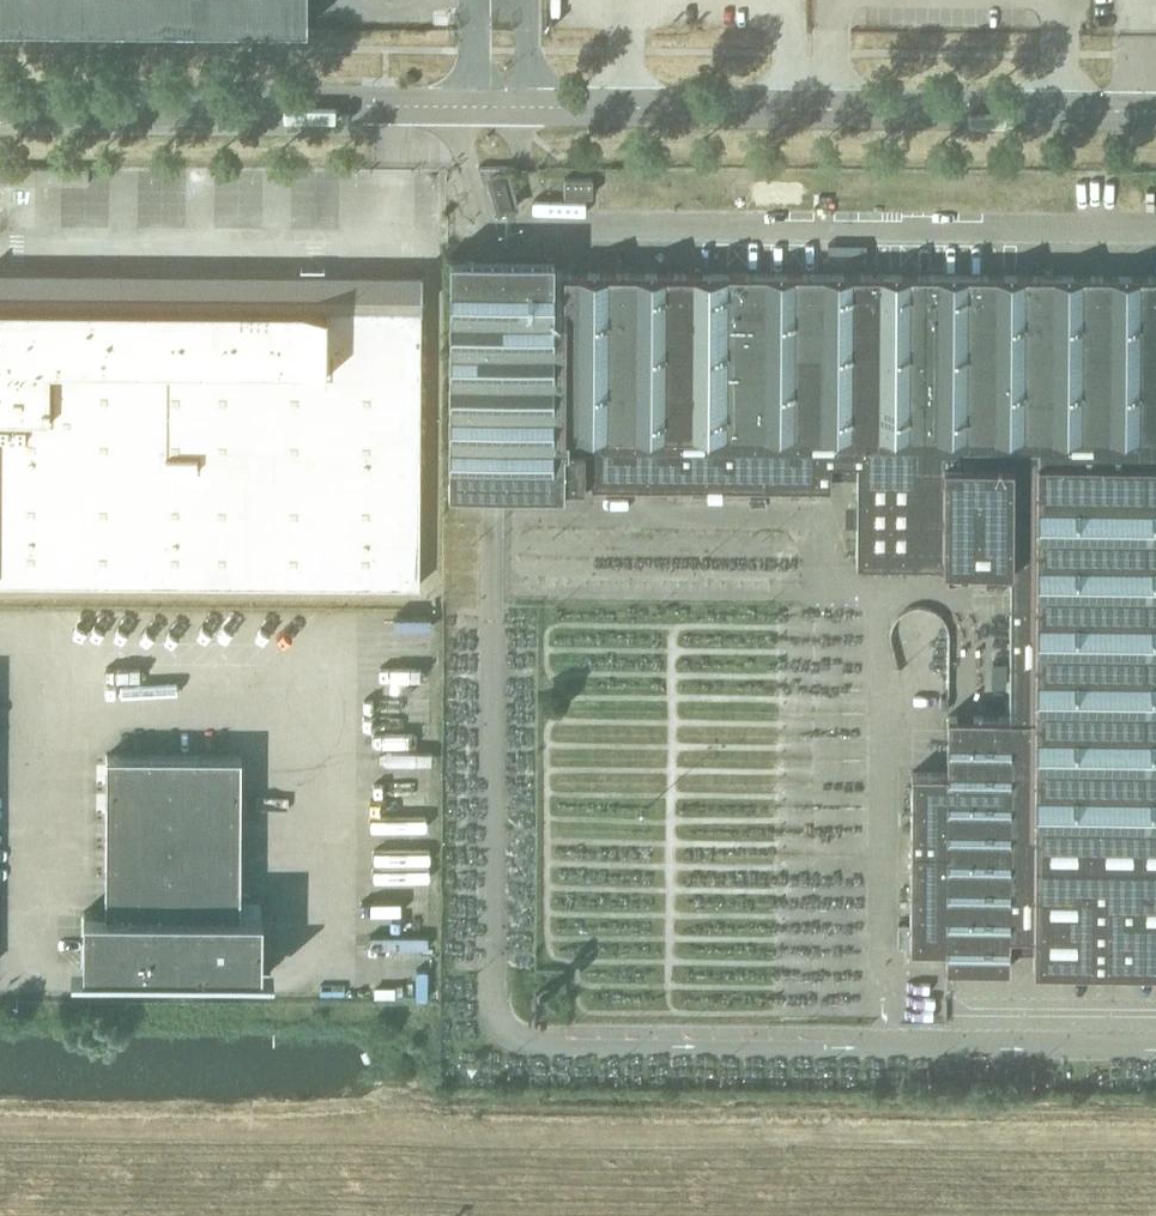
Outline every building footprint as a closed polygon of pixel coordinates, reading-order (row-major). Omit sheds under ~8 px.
[(306,0),(0,0),(0,25),(305,26),(306,0)] [(516,205),(508,172),(499,172),(491,176),(500,210),(516,205)] [(592,194),(592,177),(564,177),(564,194),(592,194)] [(564,272),(564,261),(554,261),(554,256),(450,255),(449,489),(564,490),(564,482),(584,482),(584,477),(591,477),(591,482),(707,483),(707,492),(721,492),(722,483),(831,484),(831,475),(857,475),(857,499),(845,499),(845,521),(857,521),(857,562),(1010,563),(1009,715),(948,715),(947,771),(912,771),(910,947),(946,947),(946,966),(1009,967),(1010,948),(1034,949),(1033,967),(1155,968),(1155,275),(564,272)] [(421,307),(0,304),(0,582),(419,584),(421,307)] [(240,911),(241,754),(106,753),(105,910),(83,910),(83,970),(261,971),(262,911),(240,911)]
